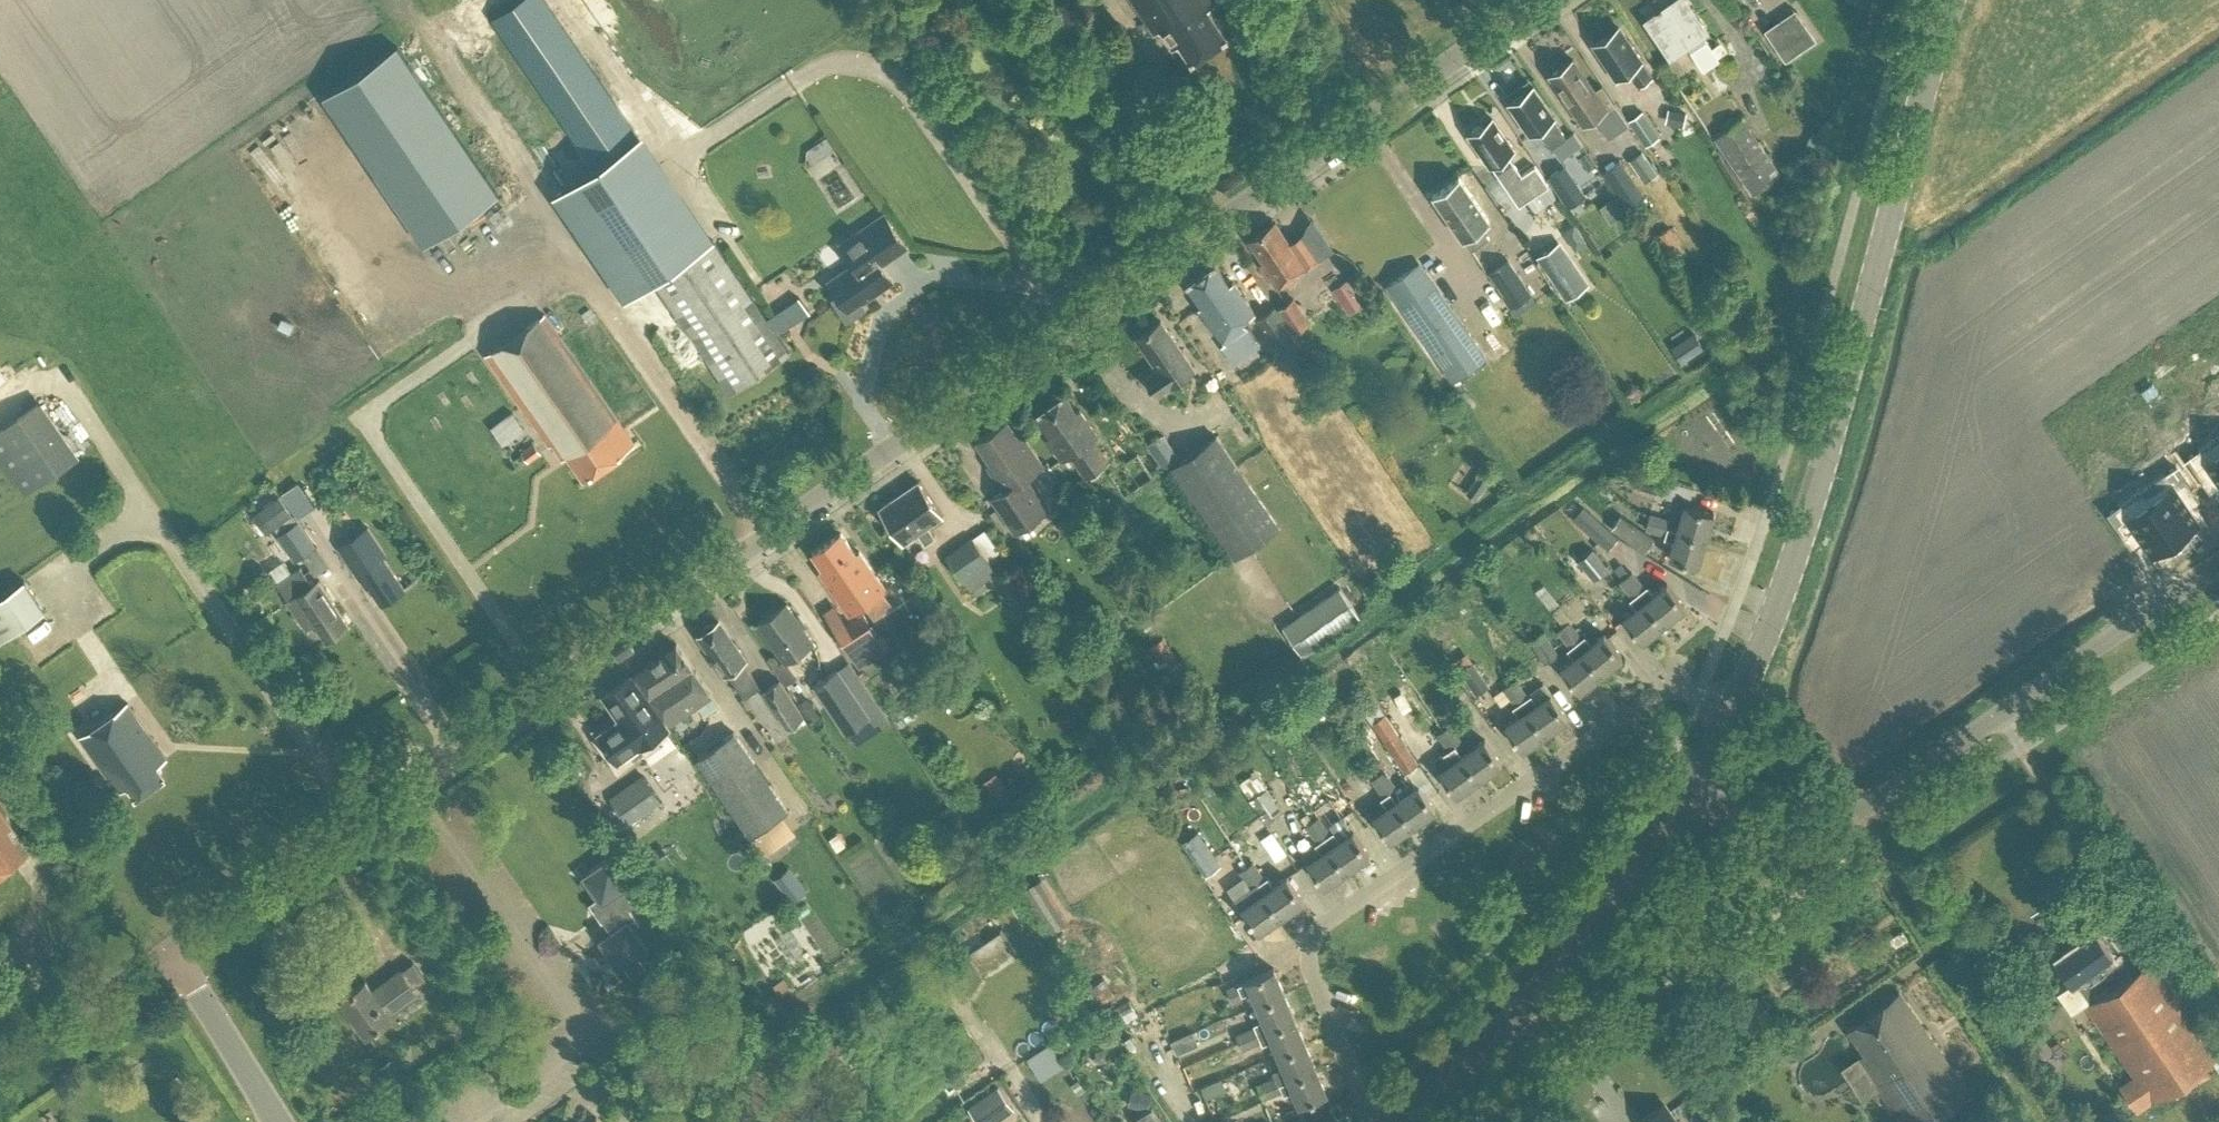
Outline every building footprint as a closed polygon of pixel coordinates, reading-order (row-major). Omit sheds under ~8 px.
[(641,133),(638,135),(545,0),(520,0),(493,19),(594,165),(550,196),(622,301),(655,279),(731,391),(790,351),(641,133)] [(1192,60),(1228,35),(1208,6),(1216,0),(1133,0),(1155,32),(1161,28),(1173,46),(1180,41),(1192,60)] [(1656,9),(1657,9),(1644,18),(1670,57),(1708,31),(1687,0),(1670,0),(1660,7),(1659,6),(1656,9)] [(1617,76),(1629,68),(1639,83),(1652,74),(1642,59),(1643,58),(1629,37),(1627,39),(1618,25),(1593,43),(1617,76)] [(1601,85),(1595,90),(1572,57),(1549,73),(1583,122),(1612,101),(1601,85)] [(1533,85),(1509,102),(1530,132),(1539,125),(1552,145),(1551,146),(1560,158),(1582,143),(1573,130),(1564,136),(1551,117),(1554,115),(1533,85)] [(1628,118),(1645,143),(1660,133),(1642,108),(1628,118)] [(1506,184),(1519,202),(1548,183),(1535,164),(1522,173),(1507,152),(1514,147),(1492,116),(1468,133),(1490,164),(1492,163),(1506,184)] [(1710,136),(1748,192),(1777,172),(1738,117),(1710,136)] [(1599,170),(1616,195),(1623,190),(1632,204),(1645,195),(1619,157),(1599,170)] [(1584,194),(1564,165),(1546,177),(1566,207),(1584,194)] [(1461,239),(1471,253),(1486,243),(1476,228),(1489,218),(1460,176),(1434,193),(1464,237),(1461,239)] [(848,320),(865,308),(862,301),(893,280),(882,263),(908,245),(885,212),(841,242),(854,262),(829,280),(838,294),(833,298),(848,320)] [(1262,263),(1277,285),(1281,282),(1282,283),(1306,267),(1305,265),(1319,256),(1304,234),(1291,242),(1277,221),(1251,239),(1266,261),(1262,263)] [(1575,250),(1587,242),(1573,222),(1562,230),(1575,250)] [(1686,242),(1673,222),(1661,229),(1674,249),(1686,242)] [(1593,281),(1563,237),(1538,254),(1568,298),(1593,281)] [(1489,272),(1513,306),(1536,289),(1512,255),(1489,272)] [(1221,333),(1227,341),(1223,344),(1232,357),(1257,340),(1242,318),(1255,309),(1235,280),(1230,283),(1216,262),(1187,282),(1202,304),(1200,306),(1220,334),(1221,333)] [(1419,263),(1390,284),(1454,375),(1484,354),(1419,263)] [(1288,289),(1273,300),(1291,326),(1306,314),(1288,289)] [(1289,330),(1291,329),(1274,306),(1256,318),(1273,342),(1274,341),(1295,370),(1310,359),(1289,330)] [(566,451),(584,477),(634,441),(544,312),(485,354),(548,443),(552,440),(562,454),(566,451)] [(1137,336),(1159,367),(1146,376),(1158,393),(1195,368),(1161,319),(1137,336)] [(1051,436),(1047,438),(1063,460),(1071,455),(1086,476),(1109,460),(1094,438),(1098,435),(1080,409),(1076,411),(1065,394),(1035,414),(1051,436)] [(24,492),(76,456),(37,401),(0,427),(0,457),(24,492)] [(1007,419),(976,440),(991,461),(988,464),(1004,488),(992,496),(1016,530),(1048,508),(1026,475),(1043,463),(1022,433),(1019,436),(1007,419)] [(2187,456),(2202,478),(2213,470),(2218,478),(2218,433),(2198,448),(2187,456)] [(1217,436),(1173,467),(1235,557),(1280,526),(1217,436)] [(534,442),(522,451),(529,461),(542,452),(534,442)] [(2164,471),(2142,487),(2175,535),(2198,519),(2180,493),(2191,485),(2176,464),(2165,472),(2164,471)] [(1468,490),(1478,497),(1495,471),(1486,465),(1468,490)] [(1657,491),(1660,479),(1645,475),(1641,486),(1657,491)] [(918,532),(925,543),(935,536),(928,525),(942,515),(919,480),(879,507),(903,542),(918,532)] [(2119,503),(2108,511),(2123,533),(2134,525),(2152,551),(2175,535),(2142,487),(2119,503)] [(261,508),(275,527),(295,513),(281,494),(261,508)] [(1678,529),(1706,537),(1714,510),(1686,502),(1686,503),(1678,529)] [(1573,517),(1608,548),(1619,536),(1583,505),(1573,517)] [(1650,513),(1648,520),(1667,525),(1669,519),(1650,513)] [(1646,550),(1654,537),(1621,514),(1612,527),(1646,550)] [(280,532),(296,559),(318,545),(301,519),(280,532)] [(1648,520),(1646,527),(1665,533),(1667,525),(1648,520)] [(363,572),(381,599),(402,586),(381,554),(386,551),(369,525),(340,545),(359,574),(363,572)] [(1670,555),(1698,563),(1706,537),(1678,529),(1667,525),(1665,533),(1664,536),(1675,540),(1670,554),(1670,555)] [(824,568),(821,571),(849,612),(885,587),(860,550),(856,553),(841,532),(813,552),(824,568)] [(964,576),(972,587),(997,569),(973,534),(947,552),(963,576),(964,576)] [(1592,548),(1578,559),(1592,576),(1606,565),(1592,548)] [(314,621),(326,638),(349,623),(319,578),(313,583),(301,565),(277,580),(289,598),(288,599),(306,627),(314,621)] [(1632,570),(1626,575),(1639,591),(1644,586),(1632,570)] [(1626,575),(1620,580),(1633,595),(1639,591),(1626,575)] [(0,596),(0,640),(45,608),(24,579),(0,596)] [(1645,597),(1664,622),(1686,604),(1667,580),(1645,597)] [(1360,615),(1340,586),(1283,625),(1303,654),(1360,615)] [(1623,615),(1642,639),(1664,622),(1645,597),(1623,615)] [(758,622),(785,661),(814,641),(787,602),(758,622)] [(863,614),(836,631),(859,668),(880,654),(877,649),(889,641),(881,629),(875,632),(863,614)] [(724,672),(725,673),(728,671),(745,696),(760,685),(743,661),(747,658),(736,641),(734,642),(718,620),(700,633),(715,655),(713,656),(714,657),(711,659),(721,673),(724,672)] [(1563,625),(1601,672),(1623,654),(1604,632),(1604,633),(1592,642),(1585,634),(1582,636),(1569,620),(1563,625)] [(1601,672),(1563,625),(1558,629),(1570,645),(1567,648),(1574,656),(1562,666),(1561,667),(1579,689),(1601,672)] [(1530,638),(1545,661),(1558,653),(1544,630),(1530,638)] [(1178,657),(1165,636),(1150,646),(1164,667),(1178,657)] [(634,672),(670,722),(713,693),(677,643),(634,672)] [(812,686),(846,734),(848,732),(856,744),(891,721),(849,660),(812,686)] [(1488,683),(1473,661),(1460,669),(1475,692),(1488,683)] [(598,732),(619,762),(670,727),(632,674),(602,694),(619,718),(598,732)] [(819,713),(808,697),(797,704),(780,678),(762,691),(787,729),(805,717),(808,721),(819,713)] [(1516,678),(1510,682),(1522,699),(1528,695),(1516,678)] [(1510,682),(1504,686),(1516,704),(1522,699),(1510,682)] [(1528,706),(1545,732),(1568,716),(1551,691),(1528,706)] [(129,696),(81,729),(119,786),(129,780),(136,791),(166,771),(158,760),(168,753),(129,696)] [(1385,712),(1377,702),(1365,712),(1385,740),(1405,772),(1418,763),(1397,733),(1398,732),(1385,712)] [(1505,722),(1522,748),(1545,732),(1528,706),(1505,722)] [(1058,726),(1076,723),(1074,710),(1056,712),(1058,726)] [(1450,724),(1444,728),(1456,744),(1462,740),(1450,724)] [(1444,728),(1438,732),(1449,748),(1456,744),(1444,728)] [(696,756),(750,834),(789,807),(735,729),(696,756)] [(1462,752),(1480,777),(1503,761),(1485,736),(1462,752)] [(1439,768),(1457,793),(1480,777),(1462,752),(1439,768)] [(1384,769),(1378,773),(1390,790),(1396,786),(1384,769)] [(1378,773),(1372,778),(1384,794),(1390,790),(1378,773)] [(661,799),(646,776),(635,783),(634,783),(610,799),(627,822),(661,799)] [(1397,799),(1413,823),(1436,807),(1420,783),(1397,799)] [(1251,797),(1267,820),(1282,809),(1266,787),(1251,797)] [(1179,792),(1180,805),(1189,804),(1188,791),(1179,792)] [(1374,815),(1390,839),(1413,823),(1397,799),(1374,815)] [(30,850),(0,807),(0,871),(30,850)] [(1331,845),(1347,869),(1370,853),(1353,829),(1340,839),(1334,830),(1331,832),(1319,815),(1313,819),(1331,845)] [(1331,845),(1313,819),(1306,823),(1318,840),(1315,843),(1321,852),(1308,861),(1324,884),(1347,869),(1331,845)] [(1198,830),(1183,840),(1203,869),(1218,860),(1198,830)] [(611,854),(582,874),(597,897),(589,902),(609,931),(598,939),(619,968),(648,948),(633,926),(640,921),(630,907),(642,899),(631,884),(631,883),(611,854)] [(1253,860),(1247,865),(1258,881),(1265,877),(1253,860)] [(1247,865),(1241,869),(1252,885),(1258,881),(1247,865)] [(1265,891),(1281,914),(1304,899),(1287,875),(1265,891)] [(1235,896),(1258,930),(1281,914),(1265,891),(1258,881),(1252,885),(1235,896)] [(967,951),(981,972),(1016,948),(1001,927),(967,951)] [(2070,982),(2075,979),(2089,1000),(2084,1003),(2133,1074),(2119,1084),(2138,1110),(2218,1055),(2218,1052),(2153,956),(2108,987),(2095,969),(2101,965),(2100,963),(2112,954),(2096,930),(2054,959),(2070,982)] [(1118,989),(1095,957),(1081,968),(1103,999),(1118,989)] [(1258,1003),(1284,992),(1274,967),(1274,966),(1247,978),(1248,978),(1228,987),(1233,1000),(1243,996),(1241,993),(1252,989),(1258,1003)] [(342,996),(368,1032),(391,1015),(389,1012),(417,992),(413,986),(401,970),(373,990),(365,979),(342,996)] [(1240,1040),(1295,1017),(1284,992),(1258,1003),(1264,1017),(1254,1022),(1255,1026),(1237,1033),(1240,1040)] [(1900,992),(1848,1029),(1865,1053),(1861,1056),(1843,1067),(1864,1100),(1880,1090),(1903,1121),(1930,1121),(1971,1093),(1925,1026),(1900,992)] [(1119,1003),(1125,1012),(1137,1005),(1132,996),(1119,1003)] [(150,1021),(156,1030),(173,1019),(167,1010),(150,1021)] [(1280,1054),(1306,1043),(1295,1017),(1240,1040),(1242,1047),(1261,1039),(1263,1043),(1273,1038),(1280,1054)] [(1179,1035),(1171,1038),(1177,1052),(1185,1049),(1179,1035)] [(1261,1090),(1316,1067),(1306,1043),(1280,1054),(1285,1065),(1273,1070),(1276,1076),(1258,1083),(1261,1090)] [(403,1076),(389,1058),(380,1065),(393,1083),(403,1076)] [(1294,1088),(1300,1103),(1327,1092),(1327,1091),(1326,1092),(1316,1067),(1261,1090),(1263,1097),(1283,1089),(1284,1093),(1294,1088)] [(968,1107),(979,1121),(995,1121),(1014,1108),(998,1085),(968,1107)] [(1130,1105),(1150,1110),(1153,1095),(1133,1091),(1130,1105)] [(1154,1107),(1138,1119),(1140,1121),(1165,1121),(1154,1107)] [(1641,1121),(1675,1121),(1668,1112),(1664,1115),(1658,1107),(1639,1119),(1641,1121)]
